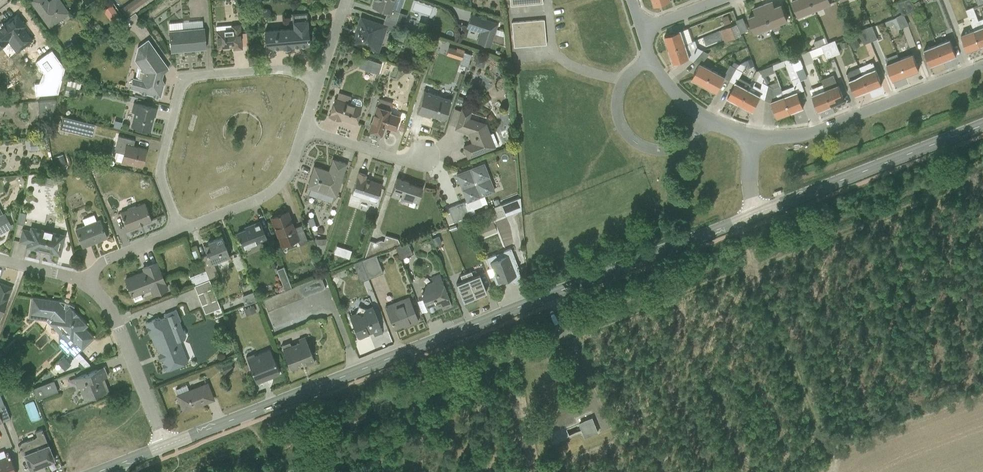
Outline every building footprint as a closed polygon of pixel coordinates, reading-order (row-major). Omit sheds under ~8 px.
[(49,26),(70,12),(61,0),(48,0),(31,0),(49,26)] [(126,17),(135,11),(150,0),(131,0),(120,7),(126,17)] [(387,11),(384,18),(395,22),(403,24),(406,13),(393,9),(395,0),(374,0),(371,6),(387,11)] [(787,19),(781,3),(774,6),(772,0),(762,4),(771,26),(772,25),(774,31),(782,28),(780,22),(787,19)] [(811,0),(793,0),(798,15),(814,9),(811,0)] [(831,3),(830,0),(811,0),(814,9),(831,3)] [(903,14),(915,9),(916,12),(923,10),(919,0),(918,0),(913,2),(913,0),(901,0),(898,1),(902,13),(903,14)] [(982,45),(982,18),(978,20),(974,9),(982,6),(982,0),(977,0),(979,5),(966,10),(973,29),(980,46),(982,45)] [(771,26),(762,4),(753,7),(755,13),(749,16),(755,32),(771,26)] [(108,15),(113,24),(120,20),(119,17),(115,10),(108,15)] [(140,17),(135,11),(126,17),(127,17),(119,22),(124,28),(140,17)] [(498,21),(470,12),(465,26),(479,31),(476,40),(490,45),(494,32),(503,34),(503,30),(495,28),(498,21)] [(33,39),(23,26),(25,25),(16,13),(0,25),(0,46),(8,40),(16,52),(33,39)] [(907,25),(903,14),(902,13),(885,20),(887,24),(894,22),(897,29),(901,27),(901,28),(907,25)] [(353,42),(379,50),(387,26),(393,28),(395,22),(384,18),(382,24),(361,17),(353,42)] [(742,32),(748,29),(743,17),(737,19),(742,32)] [(513,46),(545,43),(543,18),(511,21),(513,46)] [(171,51),(205,48),(203,19),(168,22),(171,51)] [(307,45),(309,43),(306,20),(293,21),(293,26),(264,29),(266,48),(281,47),(282,48),(290,47),(290,46),(307,45)] [(742,34),(737,22),(720,29),(725,41),(742,34)] [(233,48),(241,47),(239,23),(215,25),(217,47),(233,45),(233,48)] [(866,27),(871,40),(878,37),(873,25),(866,27)] [(669,48),(692,39),(688,27),(664,35),(669,48)] [(864,43),(871,40),(866,27),(859,30),(864,43)] [(759,53),(758,53),(748,29),(742,32),(751,56),(752,56),(755,64),(756,63),(758,68),(766,65),(761,62),(761,61),(762,61),(759,53)] [(980,46),(973,29),(960,35),(967,51),(980,46)] [(737,49),(747,45),(742,35),(733,38),(737,49)] [(814,48),(827,42),(825,36),(814,40),(815,43),(813,44),(814,48)] [(854,47),(860,44),(856,37),(850,41),(854,47)] [(137,90),(160,96),(163,83),(162,80),(165,70),(167,68),(167,67),(147,38),(136,46),(133,59),(139,67),(137,77),(132,76),(129,88),(138,89),(137,90)] [(669,48),(674,62),(688,57),(694,60),(703,49),(698,46),(695,38),(692,39),(669,48)] [(828,42),(833,55),(840,52),(835,39),(828,42)] [(943,60),(956,55),(949,39),(936,44),(943,60)] [(68,51),(75,46),(71,41),(64,46),(68,51)] [(827,57),(833,55),(828,42),(827,42),(814,48),(810,49),(813,58),(818,56),(817,53),(824,50),(827,57)] [(943,60),(936,44),(923,49),(929,66),(943,60)] [(704,83),(713,68),(702,62),(710,52),(703,49),(694,60),(699,63),(692,77),(704,83)] [(474,64),(483,67),(486,58),(482,57),(483,54),(475,52),(473,59),(475,60),(474,64)] [(52,69),(60,65),(53,53),(44,58),(49,66),(50,65),(52,69)] [(799,75),(801,79),(807,76),(806,73),(803,65),(803,64),(799,53),(791,57),(795,69),(796,69),(799,76),(799,75)] [(919,70),(912,53),(899,58),(905,75),(919,70)] [(892,80),(905,75),(899,58),(897,54),(884,59),(892,80)] [(740,102),(751,82),(740,76),(745,64),(747,63),(749,66),(754,65),(751,57),(746,59),(741,62),(740,63),(736,67),(729,79),(735,82),(727,96),(740,102)] [(790,111),(803,106),(798,91),(804,88),(801,79),(799,75),(799,76),(796,69),(795,69),(791,57),(772,64),(774,69),(786,65),(792,79),(794,84),(781,89),(790,111)] [(364,69),(378,73),(382,63),(367,58),(364,69)] [(704,83),(717,90),(725,76),(729,79),(736,67),(740,63),(734,60),(732,64),(730,63),(724,74),(713,68),(704,83)] [(868,90),(881,84),(872,61),(859,66),(868,90)] [(774,71),(774,69),(772,64),(760,69),(761,70),(765,78),(767,82),(770,81),(766,74),(774,71)] [(868,90),(859,66),(846,71),(855,95),(868,90)] [(740,102),(753,109),(760,95),(765,98),(768,84),(767,82),(765,78),(764,81),(762,80),(761,88),(754,84),(761,70),(760,69),(756,70),(751,82),(740,102)] [(819,77),(821,83),(833,78),(831,73),(819,77)] [(67,79),(64,93),(73,96),(75,87),(79,88),(81,82),(67,79)] [(844,99),(838,83),(835,84),(833,79),(823,83),(831,104),(844,99)] [(790,111),(781,89),(778,80),(768,84),(765,98),(772,102),(777,116),(790,111)] [(444,118),(450,98),(449,97),(451,91),(427,83),(425,89),(424,89),(416,111),(429,116),(430,114),(444,118)] [(818,110),(831,104),(823,83),(810,88),(818,110)] [(356,123),(361,106),(360,106),(361,103),(361,101),(360,99),(354,97),(352,98),(351,100),(350,102),(334,97),(328,116),(340,120),(340,118),(356,123)] [(392,101),(379,97),(368,129),(381,133),(384,125),(395,129),(399,115),(389,112),(390,109),(392,101)] [(37,100),(39,118),(51,117),(55,99),(37,100)] [(130,125),(150,130),(149,129),(153,115),(155,116),(155,115),(154,115),(155,108),(156,108),(157,107),(133,101),(131,111),(133,112),(130,125)] [(471,110),(461,107),(455,128),(469,132),(472,140),(472,142),(463,146),(467,156),(498,145),(493,132),(490,133),(486,123),(469,117),(471,110)] [(62,115),(59,127),(91,134),(94,122),(62,115)] [(115,159),(141,165),(146,148),(133,145),(135,139),(118,134),(114,150),(117,150),(115,159)] [(30,148),(38,147),(37,139),(29,140),(30,148)] [(58,166),(66,163),(63,153),(54,156),(58,166)] [(307,186),(335,195),(346,163),(332,158),(330,165),(332,166),(331,171),(314,165),(307,186)] [(484,195),(495,191),(484,163),(456,174),(467,201),(464,202),(463,201),(448,207),(453,222),(475,213),(473,208),(487,203),(484,195)] [(99,179),(108,176),(105,169),(97,172),(99,179)] [(361,196),(376,201),(381,183),(365,178),(366,174),(358,171),(351,193),(349,200),(358,203),(361,196)] [(400,197),(417,202),(422,187),(410,183),(410,184),(408,183),(408,181),(396,177),(390,196),(399,199),(400,197)] [(519,196),(494,206),(497,216),(504,214),(505,215),(520,209),(519,196)] [(127,228),(151,219),(144,201),(120,211),(127,228)] [(281,245),(297,239),(299,244),(308,241),(301,223),(293,227),(287,211),(271,217),(281,245)] [(11,224),(5,213),(0,216),(0,230),(11,224)] [(82,245),(106,236),(99,218),(96,219),(93,213),(82,217),(84,223),(75,227),(82,245)] [(16,222),(23,224),(25,215),(18,214),(16,222)] [(307,225),(314,223),(312,216),(305,218),(307,225)] [(243,248),(266,239),(259,220),(250,224),(251,226),(236,232),(243,248)] [(58,252),(63,232),(30,224),(29,228),(22,227),(19,240),(28,242),(27,245),(58,252)] [(364,257),(375,253),(395,245),(399,243),(397,238),(385,234),(383,240),(380,239),(375,241),(370,240),(364,257)] [(215,260),(229,255),(222,235),(207,241),(209,245),(204,248),(206,253),(200,255),(205,269),(208,277),(217,273),(214,263),(216,262),(215,260)] [(314,237),(321,255),(326,237),(314,237)] [(412,252),(407,240),(399,243),(395,245),(400,257),(412,252)] [(520,280),(521,277),(517,267),(518,267),(510,247),(485,257),(489,267),(486,268),(489,276),(492,275),(496,284),(505,280),(504,279),(510,277),(511,281),(514,282),(520,280)] [(360,259),(367,277),(382,271),(375,253),(364,257),(360,259)] [(236,268),(242,266),(238,255),(232,257),(236,268)] [(360,280),(367,277),(360,259),(353,261),(360,280)] [(152,294),(167,288),(156,260),(142,266),(144,270),(125,277),(134,300),(142,296),(141,292),(150,288),(152,294)] [(284,288),(290,286),(283,265),(276,268),(284,288)] [(194,283),(208,278),(208,277),(205,269),(189,275),(193,284),(194,283)] [(474,295),(486,291),(479,273),(473,275),(470,269),(465,272),(474,295)] [(443,308),(451,305),(438,272),(430,275),(432,279),(426,281),(421,293),(427,309),(442,304),(443,308)] [(463,300),(474,295),(465,272),(459,274),(462,280),(455,282),(463,300)] [(263,296),(267,309),(325,286),(320,274),(290,286),(284,288),(263,296)] [(330,282),(337,286),(341,279),(334,275),(330,282)] [(208,278),(194,283),(204,312),(219,306),(208,278)] [(0,316),(12,286),(0,281),(0,316)] [(245,303),(257,299),(253,290),(241,294),(245,303)] [(409,323),(417,319),(408,295),(384,304),(393,327),(408,321),(409,323)] [(74,354),(93,336),(83,326),(86,323),(69,305),(67,307),(63,306),(63,305),(58,299),(32,296),(29,315),(46,318),(59,331),(59,343),(66,350),(68,348),(74,354)] [(246,313),(255,310),(253,303),(243,307),(246,313)] [(374,335),(382,331),(372,304),(364,307),(358,305),(356,310),(349,313),(357,334),(359,335),(368,332),(368,330),(371,329),(374,335)] [(188,360),(180,339),(184,337),(186,333),(184,329),(182,328),(179,320),(180,318),(175,308),(163,312),(164,315),(159,317),(159,315),(145,321),(147,325),(146,325),(148,331),(149,330),(155,345),(157,344),(163,361),(161,362),(163,367),(165,366),(166,369),(188,360)] [(306,363),(314,360),(304,335),(298,337),(299,340),(290,343),(289,340),(281,343),(290,367),(292,367),(298,365),(299,363),(298,360),(303,358),(306,363)] [(256,381),(279,372),(269,347),(254,353),(253,351),(245,354),(256,381)] [(221,365),(224,372),(233,369),(229,357),(221,360),(222,364),(221,365)] [(79,386),(84,399),(108,389),(104,379),(102,380),(101,377),(107,375),(103,365),(73,377),(77,386),(79,386)] [(38,397),(57,389),(53,378),(33,386),(38,397)] [(183,409),(213,398),(206,382),(189,389),(186,383),(175,387),(178,393),(177,393),(183,409)] [(2,420),(9,417),(4,403),(0,404),(0,415),(2,420)] [(598,433),(592,417),(579,423),(585,438),(598,433)] [(30,467),(53,458),(42,427),(35,430),(37,434),(35,435),(35,436),(26,439),(25,438),(21,440),(20,443),(18,444),(23,455),(25,454),(30,467)] [(7,449),(4,451),(3,448),(0,449),(0,471),(16,471),(7,449)]
